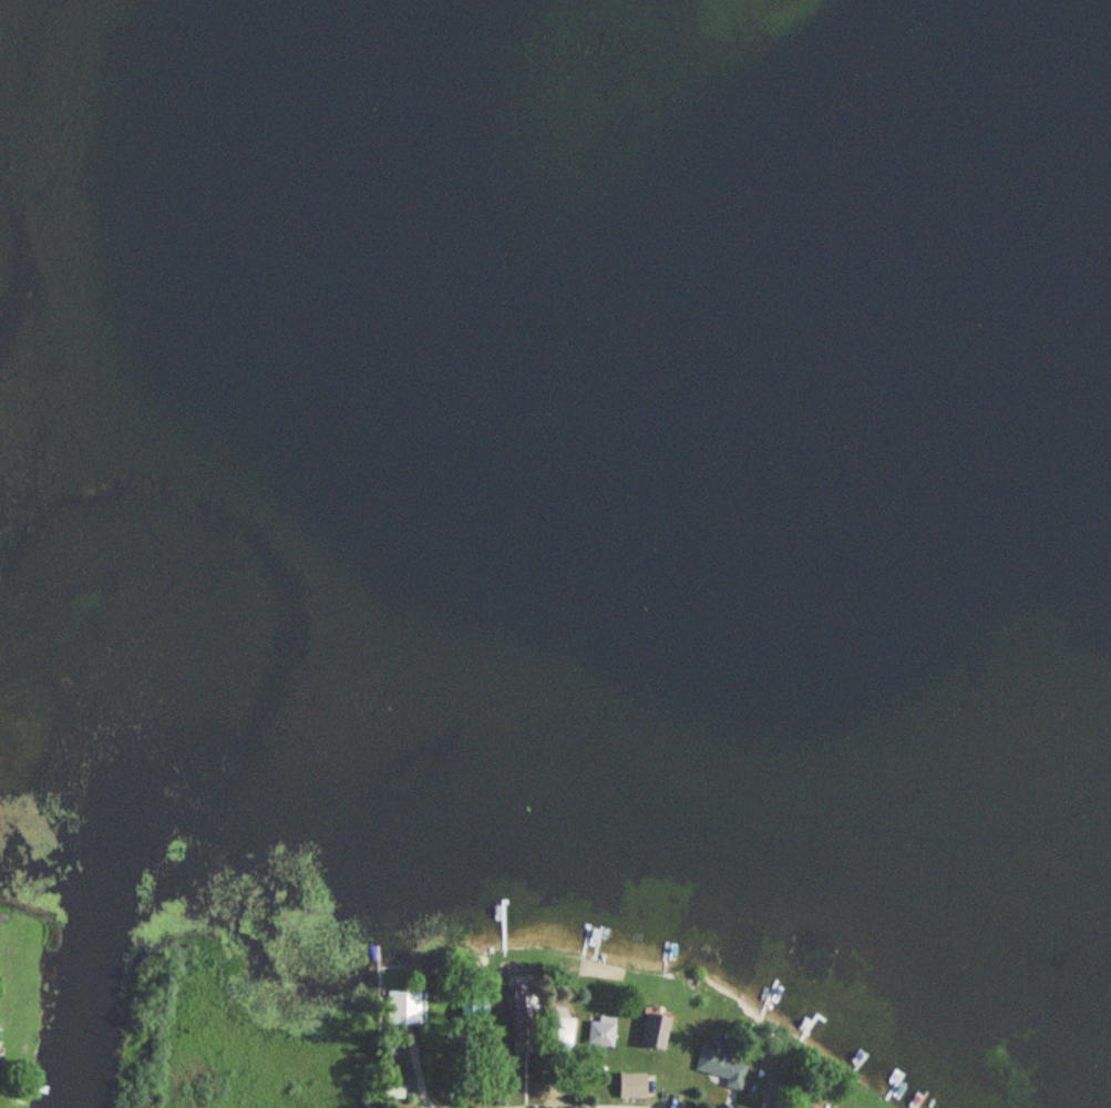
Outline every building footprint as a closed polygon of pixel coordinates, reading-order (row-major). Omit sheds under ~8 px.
[(512,1019),(531,1018),(530,985),(511,985),(512,1019)] [(389,991),(389,1023),(422,1023),(422,991),(389,991)] [(465,992),(465,1014),(487,1014),(487,992),(465,992)] [(637,1045),(663,1049),(670,1011),(644,1007),(637,1045)] [(613,1016),(589,1016),(589,1047),(613,1047),(613,1016)] [(726,1078),(724,1086),(739,1090),(745,1064),(723,1059),(727,1042),(704,1036),(695,1070),(726,1078)] [(616,1097),(643,1097),(643,1072),(616,1072),(616,1097)]
